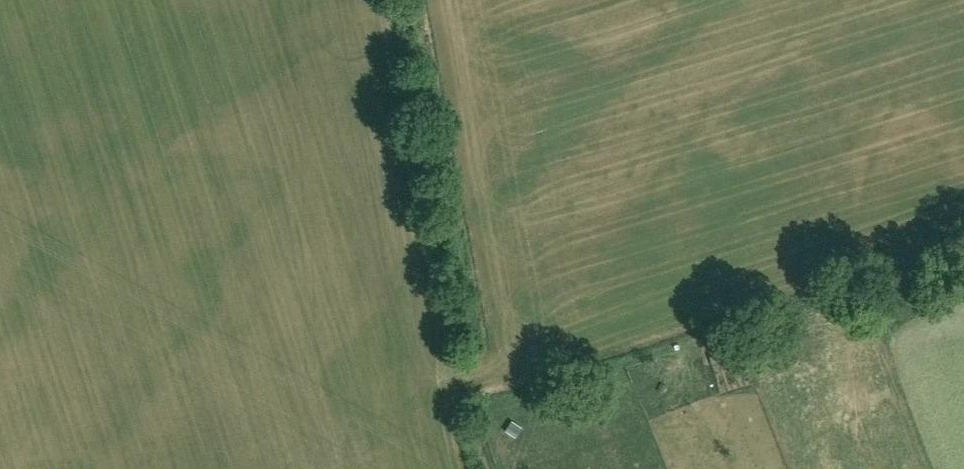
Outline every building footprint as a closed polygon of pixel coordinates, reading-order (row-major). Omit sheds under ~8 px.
[(507,432),(515,438),(523,428),(513,422),(507,432)]
